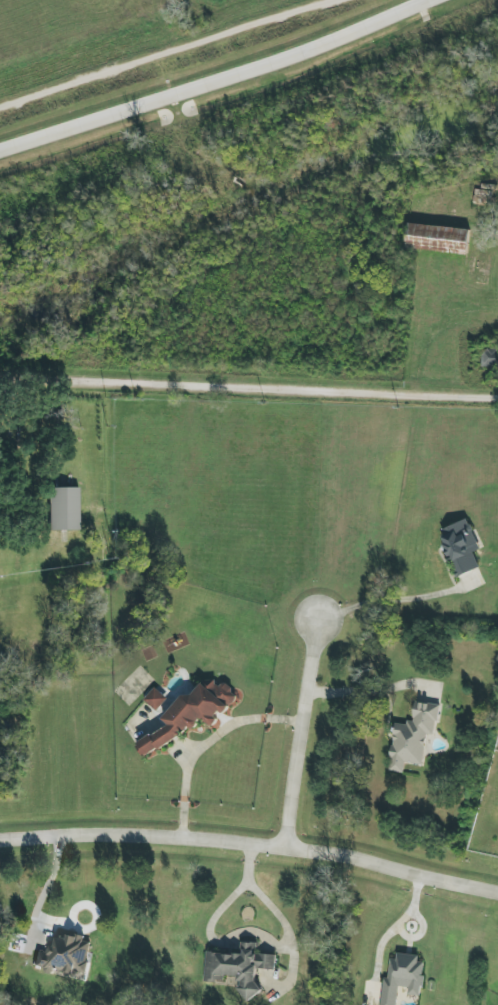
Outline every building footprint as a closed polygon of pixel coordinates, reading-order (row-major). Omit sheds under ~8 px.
[(406,248),(467,255),(470,230),(409,223),(406,248)] [(77,531),(76,488),(47,489),(48,532),(77,531)] [(479,569),(472,553),(479,550),(466,519),(437,532),(457,578),(479,569)] [(142,757),(179,736),(181,733),(195,725),(200,718),(210,725),(217,721),(214,715),(227,708),(235,697),(229,686),(223,682),(216,686),(212,679),(197,687),(196,689),(176,700),(163,719),(167,725),(134,744),(142,757)] [(142,700),(155,711),(166,698),(153,688),(142,700)] [(421,765),(425,735),(433,736),(438,705),(415,701),(411,721),(404,720),(403,731),(393,729),(386,771),(402,773),(404,762),(421,765)] [(91,941),(65,933),(63,939),(51,935),(46,952),(36,950),(31,966),(51,972),(52,970),(71,976),(74,968),(82,971),(91,941)] [(205,951),(202,980),(222,982),(223,975),(239,976),(238,998),(255,999),(258,968),(273,969),(275,955),(255,953),(256,943),(239,941),(238,954),(205,951)] [(397,987),(407,988),(407,994),(420,996),(423,963),(417,962),(418,955),(396,953),(395,960),(389,959),(387,978),(383,977),(379,1004),(395,1004),(397,987)]
